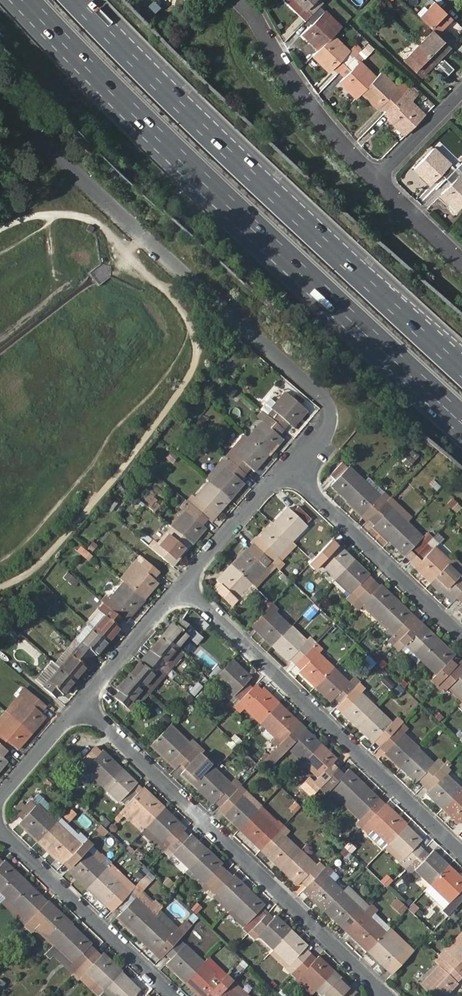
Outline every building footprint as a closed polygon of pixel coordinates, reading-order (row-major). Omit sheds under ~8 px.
[(159,2),(168,10),(177,0),(156,0),(159,2)] [(282,0),(296,14),(302,7),(310,14),(319,5),(322,2),(321,0),(282,0)] [(168,10),(159,2),(156,5),(165,13),(168,10)] [(450,18),(433,2),(428,7),(418,17),(432,30),(402,60),(419,76),(430,65),(433,69),(431,70),(442,80),(453,68),(443,59),(441,61),(437,57),(454,39),(444,30),(442,32),(439,29),(450,18)] [(418,17),(428,7),(423,2),(414,12),(418,17)] [(341,27),(319,5),(310,14),(305,20),(311,26),(302,35),(319,51),(314,56),(330,71),(340,60),(345,65),(351,71),(341,81),(357,97),(361,92),(378,109),(388,98),(393,103),(398,108),(388,119),(405,135),(425,114),(409,99),(403,93),(397,88),(381,72),(377,76),(361,61),(349,50),(334,35),(341,27)] [(302,7),(296,14),(304,21),(305,20),(310,14),(302,7)] [(355,44),(349,50),(361,61),(367,55),(355,44)] [(405,79),(397,88),(403,93),(409,99),(418,90),(405,79)] [(398,108),(393,103),(383,114),(388,119),(398,108)] [(431,185),(441,175),(451,184),(442,195),(458,211),(461,206),(461,175),(456,169),(434,148),(414,169),(431,185)] [(224,393),(232,398),(238,389),(230,384),(224,393)] [(270,417),(282,428),(287,422),(291,426),(305,409),(287,394),(273,410),(275,412),(270,417)] [(249,438),(267,454),(281,438),(277,434),(282,428),(270,417),(268,416),(249,438)] [(243,433),(223,455),(230,460),(249,438),(243,433)] [(232,462),(244,473),(248,467),(253,471),(267,454),(249,438),(230,460),(232,462)] [(415,461),(407,454),(400,461),(408,469),(415,461)] [(204,478),(210,483),(224,467),(226,468),(232,462),(230,460),(223,455),(204,478)] [(341,461),(329,475),(334,480),(330,485),(346,500),(364,481),(348,465),(347,467),(341,461)] [(210,483),(229,499),(243,482),(239,479),(244,473),(232,462),(226,468),(224,467),(210,483)] [(435,492),(440,487),(432,480),(428,484),(435,492)] [(364,481),(346,500),(362,516),(362,515),(366,510),(372,516),(384,503),(389,497),(383,492),(380,496),(364,481)] [(214,516),(229,499),(210,483),(196,499),(198,501),(193,507),(205,517),(210,512),(214,516)] [(193,507),(198,501),(196,499),(191,495),(186,501),(193,507)] [(451,510),(457,504),(451,498),(446,504),(451,510)] [(172,528),(190,544),(205,527),(200,523),(205,517),(193,507),(186,501),(181,508),(186,512),(172,528)] [(372,526),(388,541),(407,522),(391,506),(390,508),(384,503),(372,516),(377,521),(372,526)] [(287,507),(271,524),(291,542),(306,526),(304,524),(310,518),(297,506),(292,512),(287,507)] [(362,515),(368,520),(372,516),(366,510),(362,515)] [(205,517),(210,521),(214,516),(210,512),(205,517)] [(372,516),(368,520),(372,526),(377,521),(372,516)] [(407,522),(388,541),(404,556),(409,551),(415,557),(427,544),(421,538),(423,537),(407,522)] [(291,542),(271,524),(258,538),(263,543),(257,549),(270,561),(271,562),(291,542)] [(155,552),(167,563),(172,557),(176,561),(190,544),(172,528),(158,544),(160,546),(155,552)] [(258,538),(252,544),(257,549),(263,543),(258,538)] [(320,559),(331,546),(328,543),(316,555),(320,559)] [(257,549),(252,544),(247,550),(251,554),(257,549)] [(336,578),(354,559),(337,544),(333,548),(331,546),(320,559),(322,560),(320,562),(336,578)] [(427,544),(415,557),(420,562),(415,566),(432,582),(450,563),(433,547),(432,548),(427,544)] [(82,545),(77,551),(88,561),(93,556),(82,545)] [(247,550),(231,566),(250,585),(266,568),(264,567),(270,561),(257,549),(251,554),(247,550)] [(124,583),(143,600),(155,586),(150,581),(157,573),(138,556),(131,565),(136,569),(124,583)] [(369,574),(354,559),(336,578),(352,593),(354,591),(359,596),(370,584),(365,579),(369,574)] [(432,582),(447,597),(452,592),(457,598),(461,592),(461,574),(450,563),(432,582)] [(136,569),(131,565),(119,578),(124,583),(136,569)] [(250,585),(231,566),(217,581),(222,585),(216,592),(229,604),(235,598),(236,599),(250,585)] [(68,572),(63,578),(74,587),(78,581),(68,572)] [(379,587),(373,581),(370,584),(376,589),(379,587)] [(128,617),(143,600),(124,583),(105,606),(118,618),(123,612),(128,617)] [(379,618),(396,600),(380,585),(379,587),(376,589),(370,584),(359,596),(353,602),(359,607),(363,603),(379,618)] [(411,614),(396,600),(379,618),(394,633),(390,636),(396,642),(413,624),(407,619),(411,614)] [(92,630),(107,642),(118,629),(116,626),(121,620),(118,618),(105,606),(104,605),(97,612),(103,617),(92,630)] [(267,608),(255,621),(260,626),(256,631),(272,646),(290,627),(274,612),(273,613),(267,608)] [(103,617),(97,612),(87,624),(92,630),(103,617)] [(121,620),(123,623),(128,617),(123,612),(118,618),(121,620)] [(413,624),(417,620),(411,614),(407,619),(413,624)] [(172,622),(160,636),(175,649),(192,630),(180,619),(175,625),(172,622)] [(422,624),(417,620),(413,624),(418,629),(422,624)] [(87,624),(70,644),(76,649),(92,630),(87,624)] [(421,658),(438,640),(422,624),(418,629),(413,624),(396,642),(401,647),(417,662),(421,658)] [(290,627),(272,646),(288,661),(292,656),(298,661),(310,648),(304,644),(306,642),(290,627)] [(76,649),(88,659),(92,653),(95,656),(107,642),(92,630),(76,649)] [(175,649),(160,636),(148,650),(151,653),(146,659),(158,669),(164,674),(169,668),(163,663),(175,649)] [(444,677),(456,665),(450,660),(454,655),(438,640),(421,658),(437,673),(439,671),(444,677)] [(298,671),(314,687),(332,667),(316,652),(315,653),(310,648),(298,661),(303,666),(298,671)] [(60,668),(74,681),(85,667),(82,665),(88,659),(76,649),(60,668)] [(163,663),(169,668),(181,654),(175,649),(163,663)] [(288,661),(293,666),(298,661),(292,656),(288,661)] [(362,664),(372,670),(377,661),(367,656),(362,664)] [(139,661),(127,676),(142,688),(158,669),(146,659),(142,664),(139,661)] [(250,677),(231,659),(213,678),(232,696),(233,695),(239,701),(251,687),(246,682),(250,677)] [(298,661),(293,666),(298,671),(303,666),(298,661)] [(460,670),(456,665),(444,677),(449,681),(447,684),(461,698),(461,668),(460,670)] [(332,667),(314,687),(330,701),(334,696),(340,702),(352,689),(346,684),(348,682),(332,667)] [(43,688),(54,698),(59,692),(62,694),(74,681),(60,668),(48,682),(43,688)] [(434,688),(444,677),(439,671),(437,673),(428,682),(434,688)] [(43,688),(48,682),(40,675),(35,682),(43,688)] [(142,688),(127,676),(115,689),(118,692),(113,698),(125,708),(130,702),(142,688)] [(449,681),(444,677),(434,688),(439,692),(447,684),(449,681)] [(340,702),(343,705),(362,685),(359,681),(352,689),(340,702)] [(196,682),(190,693),(197,696),(203,686),(196,682)] [(261,688),(256,683),(251,687),(257,693),(261,688)] [(340,712),(356,727),(375,708),(358,692),(364,686),(362,685),(343,705),(345,707),(340,712)] [(259,722),(277,703),(261,688),(257,693),(251,687),(239,701),(245,706),(243,707),(259,722)] [(130,702),(135,707),(147,693),(142,688),(130,702)] [(10,715),(30,732),(44,715),(39,711),(44,705),(25,689),(20,695),(24,699),(10,715)] [(125,708),(130,713),(135,707),(130,702),(125,708)] [(335,706),(339,710),(343,705),(340,702),(335,706)] [(293,718),(277,703),(259,722),(275,737),(271,741),(276,747),(294,728),(288,723),(293,718)] [(375,708),(356,727),(373,742),(377,738),(382,742),(395,730),(389,724),(391,723),(375,708)] [(5,751),(10,745),(15,749),(30,732),(10,715),(0,726),(0,746),(5,751)] [(294,728),(298,723),(293,718),(288,723),(294,728)] [(303,728),(298,723),(294,728),(299,733),(303,728)] [(167,726),(150,745),(169,763),(174,758),(179,763),(191,751),(186,746),(187,745),(167,726)] [(301,763),(319,743),(303,728),(299,733),(294,728),(276,747),(263,761),(268,766),(286,747),(301,763)] [(383,753),(399,768),(418,749),(401,733),(400,735),(395,730),(382,742),(388,747),(383,753)] [(460,731),(454,737),(461,745),(461,744),(461,734),(460,731)] [(226,744),(233,751),(242,741),(235,734),(226,744)] [(373,742),(378,747),(382,742),(377,738),(373,742)] [(335,759),(319,743),(301,763),(317,778),(313,782),(319,788),(337,769),(331,763),(335,759)] [(196,789),(214,770),(198,755),(202,751),(196,745),(191,751),(179,763),(185,769),(180,774),(196,789)] [(418,749),(399,768),(415,783),(420,778),(425,783),(437,770),(432,765),(434,763),(418,749)] [(100,788),(119,768),(104,753),(100,757),(94,752),(80,767),(86,772),(84,773),(100,788)] [(169,763),(174,768),(179,763),(174,758),(169,763)] [(337,769),(341,764),(335,759),(331,763),(337,769)] [(346,769),(341,764),(337,769),(342,774),(346,769)] [(135,782),(119,768),(100,788),(116,803),(117,802),(123,807),(137,793),(131,787),(135,782)] [(344,804),(362,784),(346,769),(342,774),(337,769),(319,788),(324,793),(328,788),(344,804)] [(214,770),(196,789),(212,804),(214,802),(217,799),(222,804),(234,791),(239,786),(234,781),(229,785),(214,770)] [(425,793),(441,808),(460,789),(444,773),(442,775),(437,770),(425,783),(430,788),(425,793)] [(415,783),(420,788),(425,783),(420,778),(415,783)] [(137,793),(141,788),(135,782),(131,787),(137,793)] [(425,783),(420,788),(425,793),(430,788),(425,783)] [(377,799),(362,784),(344,804),(359,818),(360,816),(366,822),(379,809),(373,803),(377,799)] [(239,786),(234,791),(239,797),(241,796),(245,791),(239,786)] [(147,794),(141,788),(137,793),(143,798),(147,794)] [(441,808),(457,824),(461,818),(461,819),(461,791),(460,789),(441,808)] [(223,814),(238,829),(256,810),(241,796),(239,797),(234,791),(222,804),(228,809),(223,814)] [(143,829),(162,808),(147,794),(143,798),(137,793),(123,807),(121,809),(143,829)] [(30,798),(17,812),(22,817),(17,822),(36,840),(55,821),(30,798)] [(214,802),(219,807),(222,804),(217,799),(214,802)] [(289,807),(294,814),(302,808),(297,802),(289,807)] [(219,807),(217,809),(223,814),(228,809),(222,804),(219,807)] [(388,809),(383,804),(379,809),(383,814),(388,809)] [(178,823),(162,808),(143,829),(139,833),(160,853),(165,848),(179,833),(174,828),(178,823)] [(70,823),(77,814),(71,809),(63,817),(70,823)] [(387,844),(405,825),(388,809),(383,814),(379,809),(366,822),(372,827),(370,828),(387,844)] [(256,810),(238,829),(254,844),(259,839),(265,845),(277,832),(270,827),(272,825),(256,810)] [(66,859),(80,845),(55,821),(36,840),(56,859),(60,854),(66,859)] [(179,833),(184,828),(178,823),(174,828),(179,833)] [(409,863),(421,850),(416,845),(420,840),(405,825),(387,844),(402,859),(408,864),(409,863)] [(282,827),(277,832),(282,838),(283,837),(288,832),(282,827)] [(266,855),(281,870),(299,851),(283,837),(282,838),(277,832),(265,845),(271,850),(266,855)] [(185,870),(205,849),(189,834),(185,838),(179,833),(165,848),(171,853),(169,855),(185,870)] [(254,844),(260,850),(265,845),(259,839),(254,844)] [(349,842),(345,849),(353,853),(357,847),(349,842)] [(105,868),(80,845),(66,859),(71,864),(66,869),(86,887),(105,868)] [(265,845),(260,850),(266,855),(271,850),(265,845)] [(127,851),(140,860),(144,855),(131,846),(127,851)] [(166,858),(169,855),(171,853),(165,848),(160,853),(166,858)] [(220,864),(205,849),(185,870),(200,884),(202,883),(208,888),(222,873),(216,868),(220,864)] [(430,885),(448,866),(431,850),(427,855),(421,850),(409,863),(415,868),(413,870),(430,885)] [(299,851),(281,870),(296,884),(301,879),(307,885),(319,873),(313,867),(314,865),(299,851)] [(23,878),(4,859),(0,863),(0,894),(4,898),(23,878)] [(398,863),(404,869),(408,864),(402,859),(398,863)] [(408,864),(404,869),(409,874),(413,870),(415,868),(409,863),(408,864)] [(222,873),(226,869),(220,864),(216,868),(222,873)] [(324,878),(325,876),(330,871),(325,866),(319,873),(324,878)] [(461,900),(461,889),(461,888),(461,880),(448,866),(430,885),(448,903),(445,907),(450,912),(461,900)] [(105,868),(86,887),(105,906),(109,900),(115,906),(127,893),(121,887),(123,886),(105,868)] [(231,874),(226,869),(222,873),(228,878),(231,874)] [(211,895),(228,910),(248,889),(231,874),(228,878),(222,873),(208,888),(213,894),(211,895)] [(308,895),(324,910),(342,892),(325,876),(324,878),(319,873),(307,885),(312,890),(308,895)] [(386,887),(394,882),(389,874),(381,879),(386,887)] [(137,896),(149,881),(144,877),(132,893),(137,896)] [(42,897),(23,878),(4,898),(23,916),(25,915),(30,920),(43,906),(38,901),(42,897)] [(307,885),(303,889),(308,895),(312,890),(307,885)] [(347,887),(342,892),(357,907),(356,908),(362,913),(367,908),(347,887)] [(207,900),(211,895),(213,894),(208,888),(202,895),(207,900)] [(261,906),(263,904),(248,889),(228,910),(243,926),(245,924),(250,929),(264,914),(259,909),(261,906)] [(342,892),(324,910),(340,925),(344,920),(350,926),(362,913),(356,908),(357,907),(342,892)] [(115,915),(135,934),(154,914),(134,896),(132,898),(127,893),(115,906),(120,910),(115,915)] [(43,906),(47,901),(42,897),(38,901),(43,906)] [(0,901),(0,902),(24,926),(30,920),(25,915),(23,916),(4,898),(0,901)] [(400,915),(407,908),(395,898),(389,905),(400,915)] [(105,906),(110,911),(115,906),(109,900),(105,906)] [(53,945),(72,925),(53,907),(49,911),(43,906),(30,920),(35,925),(34,927),(53,945)] [(351,936),(367,951),(384,933),(368,918),(373,913),(367,908),(362,913),(350,926),(355,931),(351,936)] [(154,914),(135,934),(154,952),(159,948),(164,953),(177,939),(171,934),(172,933),(154,914)] [(270,920),(264,914),(250,929),(256,934),(254,936),(270,951),(290,930),(274,915),(271,918),(270,920)] [(340,925),(346,930),(350,926),(344,920),(340,925)] [(244,935),(250,929),(245,924),(243,926),(239,930),(244,935)] [(91,943),(72,925),(53,945),(71,962),(67,966),(73,972),(91,952),(86,947),(91,943)] [(350,926),(346,930),(351,936),(355,931),(350,926)] [(256,934),(250,929),(244,935),(250,940),(254,936),(256,934)] [(287,976),(307,955),(301,950),(303,947),(306,945),(290,930),(270,951),(286,966),(281,970),(287,976)] [(384,933),(367,951),(386,969),(390,964),(396,969),(408,957),(402,952),(403,951),(384,933)] [(165,962),(184,981),(202,961),(183,943),(182,945),(177,939),(164,953),(169,957),(165,962)] [(448,953),(450,955),(444,961),(457,973),(461,968),(461,939),(448,953)] [(91,952),(96,948),(91,943),(86,947),(91,952)] [(71,962),(53,945),(43,955),(48,960),(51,956),(71,975),(73,972),(67,966),(71,962)] [(307,955),(309,953),(303,947),(301,950),(307,955)] [(101,953),(96,948),(91,952),(97,958),(101,953)] [(154,952),(160,958),(164,953),(159,948),(154,952)] [(444,950),(438,956),(444,961),(450,955),(448,953),(444,950)] [(102,992),(121,972),(101,953),(97,958),(91,952),(73,972),(79,977),(82,973),(102,992)] [(313,992),(333,971),(317,955),(315,958),(312,960),(307,955),(287,976),(308,995),(309,995),(313,992)] [(438,956),(433,962),(437,965),(419,984),(431,995),(445,995),(457,984),(456,983),(452,979),(457,973),(444,961),(438,956)] [(207,957),(202,961),(222,979),(226,975),(207,957)] [(184,981),(200,995),(206,995),(208,994),(210,995),(216,995),(231,980),(226,975),(222,979),(202,961),(184,981)] [(386,969),(392,974),(396,969),(390,964),(386,969)] [(333,971),(313,992),(317,995),(349,995),(344,991),(349,986),(333,971)] [(71,975),(93,995),(98,995),(102,992),(82,973),(79,977),(73,972),(71,975)] [(121,972),(102,992),(107,995),(137,995),(135,994),(139,990),(121,972)] [(456,983),(461,978),(457,973),(452,979),(456,983)] [(233,990),(237,986),(231,980),(216,995),(239,995),(233,990)] [(354,991),(349,986),(344,991),(349,995),(354,991)]
